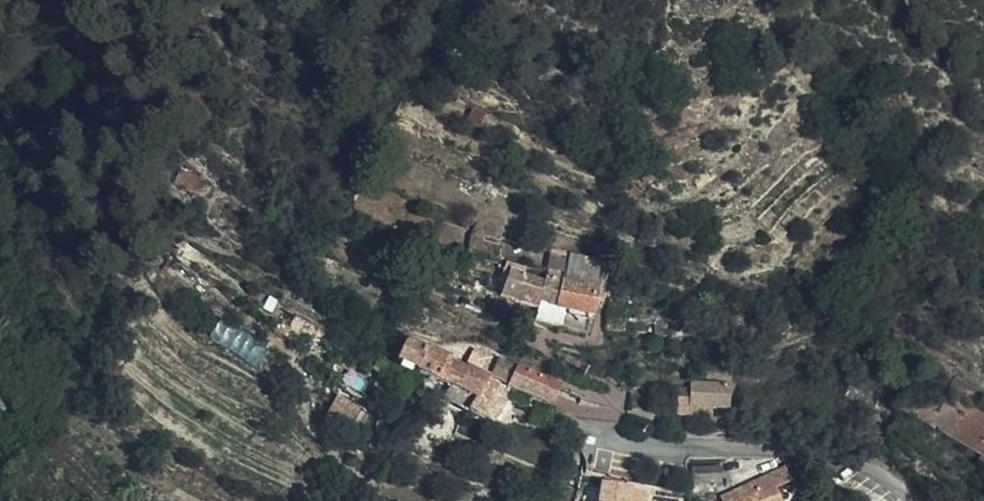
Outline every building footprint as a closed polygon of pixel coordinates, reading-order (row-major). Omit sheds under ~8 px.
[(494,225),(467,216),(459,241),(486,251),(494,225)] [(565,256),(596,271),(599,261),(566,252),(565,256)] [(516,259),(499,253),(494,268),(482,265),(481,271),(477,286),(509,295),(515,266),(516,259)] [(593,281),(596,271),(565,256),(561,273),(564,274),(593,281)] [(432,257),(428,268),(441,273),(445,261),(432,257)] [(533,314),(553,319),(557,301),(564,274),(561,273),(542,267),(540,273),(515,266),(509,295),(527,301),(536,304),(533,314)] [(586,309),(593,281),(564,274),(557,301),(573,306),(586,309)] [(329,337),(293,320),(289,326),(280,322),(275,333),(320,355),(329,337)] [(456,403),(473,409),(484,380),(490,366),(471,359),(466,372),(450,364),(452,358),(412,341),(403,364),(418,370),(416,375),(459,392),(456,403)] [(490,366),(494,354),(476,347),(471,359),(490,366)] [(490,366),(484,380),(508,391),(538,404),(540,396),(553,400),(561,382),(497,355),(493,367),(490,366)] [(709,399),(722,400),(723,380),(690,376),(689,381),(673,382),(671,408),(708,411),(709,399)] [(484,380),(473,409),(499,417),(502,408),(508,391),(484,380)] [(594,397),(605,398),(606,391),(596,390),(594,397)] [(983,463),(983,429),(977,425),(979,419),(956,407),(958,404),(939,393),(933,403),(912,393),(910,398),(897,391),(888,406),(983,463)] [(356,408),(338,397),(326,415),(345,427),(356,408)] [(502,408),(499,417),(508,421),(513,410),(502,408)] [(720,495),(777,461),(773,456),(716,489),(720,495)] [(715,460),(690,460),(689,474),(715,473),(715,460)] [(777,461),(720,495),(711,500),(763,500),(776,494),(767,477),(782,469),(777,461)] [(621,486),(594,485),(593,500),(620,500),(621,486)]
